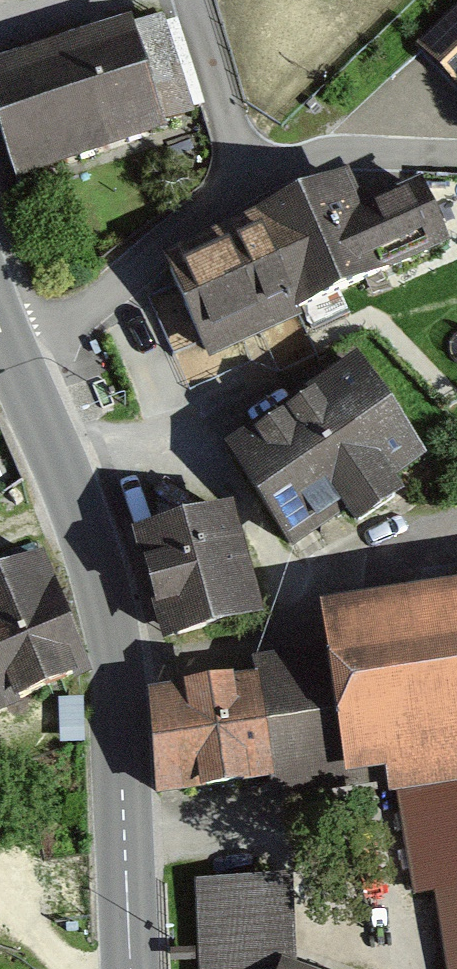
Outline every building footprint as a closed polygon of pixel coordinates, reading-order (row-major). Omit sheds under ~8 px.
[(419,49),(456,86),(456,10),(419,49)] [(0,62),(0,142),(8,169),(182,120),(153,19),(0,62)] [(342,179),(163,260),(201,344),(432,241),(405,182),(354,205),(342,179)] [(408,446),(344,362),(223,453),(287,537),(408,446)] [(225,506),(127,533),(156,637),(254,610),(225,506)] [(41,559),(0,577),(0,704),(87,667),(41,559)] [(336,625),(341,671),(149,698),(158,792),(397,758),(419,894),(436,892),(449,968),(456,968),(456,608),(336,625)] [(283,875),(189,881),(195,968),(289,968),(283,875)]
